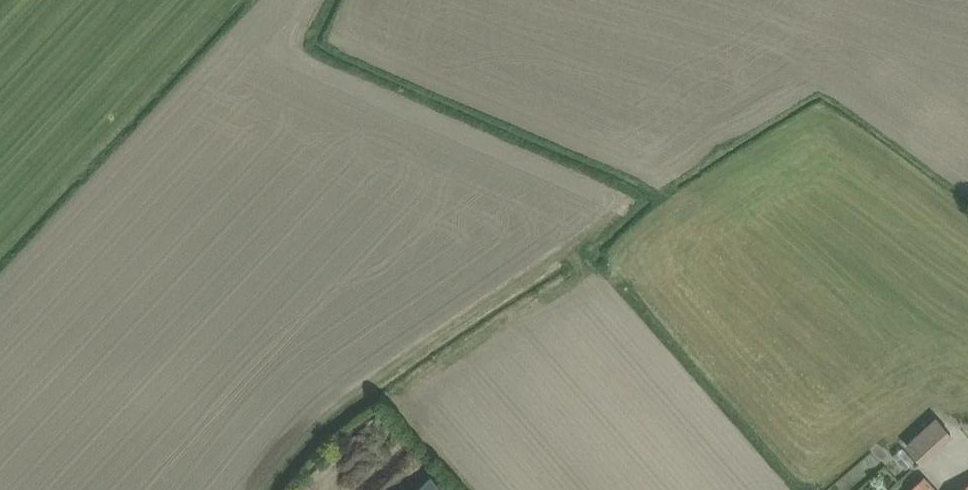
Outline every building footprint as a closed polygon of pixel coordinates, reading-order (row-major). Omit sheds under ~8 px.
[(944,418),(912,447),(925,462),(957,432),(944,418)] [(412,489),(445,489),(431,474),(412,489)] [(906,489),(908,489),(936,489),(922,475),(906,489)] [(956,489),(967,489),(967,479),(956,489)]
